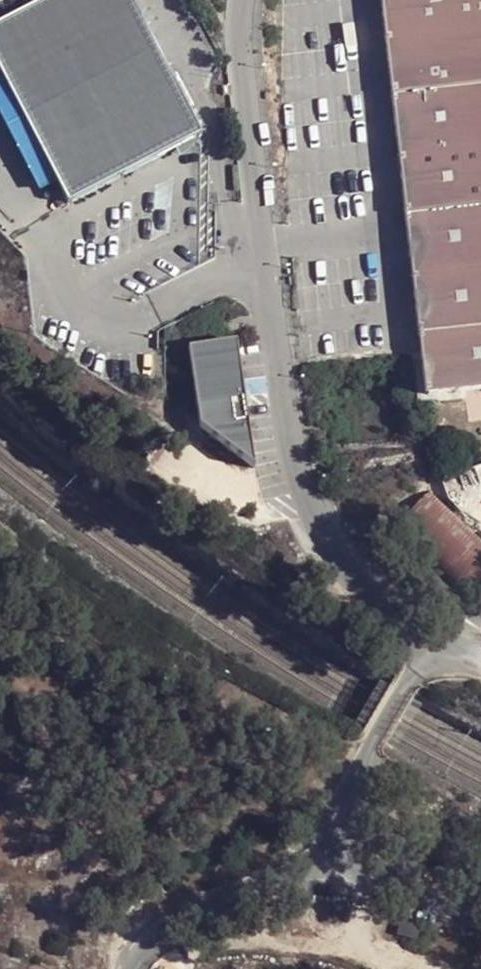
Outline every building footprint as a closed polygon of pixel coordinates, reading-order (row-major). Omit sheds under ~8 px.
[(193,138),(166,84),(123,0),(41,0),(0,22),(0,88),(61,205),(171,148),(178,158),(195,142),(193,138)] [(387,99),(480,88),(480,0),(376,0),(387,99)] [(387,99),(399,219),(480,210),(480,88),(387,99)] [(399,219),(413,337),(480,330),(480,210),(399,219)] [(413,337),(417,369),(418,398),(480,391),(480,330),(413,337)] [(235,341),(180,350),(190,430),(190,431),(244,475),(255,471),(246,408),(238,356),(237,350),(235,341)] [(433,491),(389,535),(457,604),(480,580),(480,540),(433,491)]
